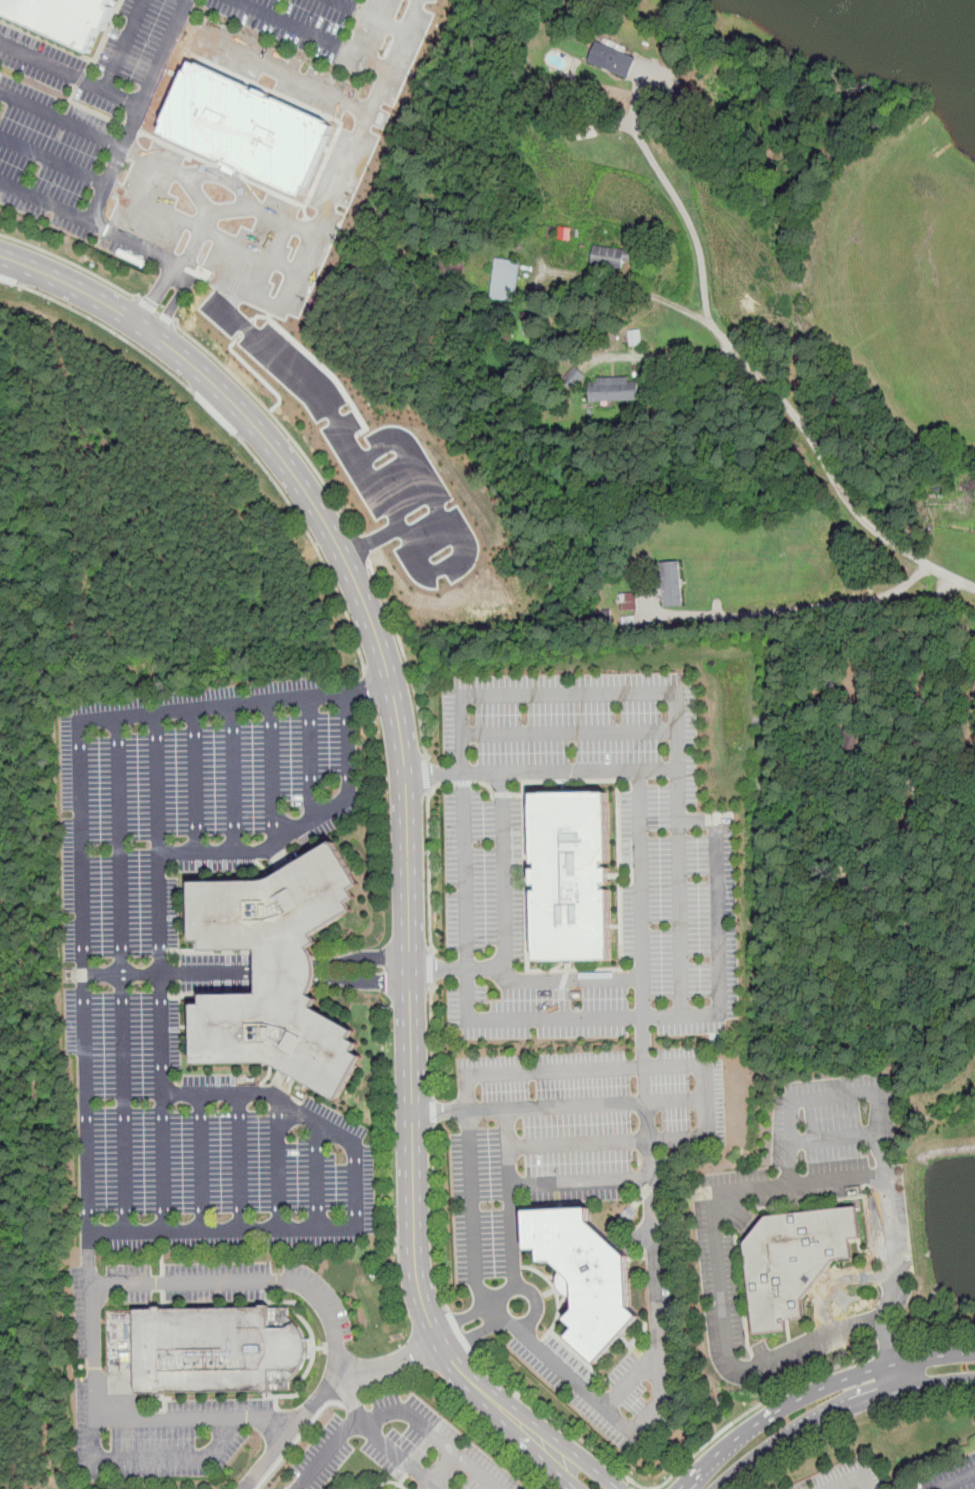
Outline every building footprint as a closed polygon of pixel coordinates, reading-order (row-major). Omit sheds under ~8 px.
[(89,53),(0,12),(0,0),(113,0),(111,5),(116,7),(105,30),(100,28),(89,53)] [(598,40),(590,61),(629,77),(637,57),(598,40)] [(199,62),(167,133),(307,196),(339,125),(199,62)] [(593,264),(624,266),(625,248),(594,247),(593,264)] [(520,261),(495,259),(491,299),(516,301),(520,261)] [(630,346),(641,344),(639,329),(628,331),(630,346)] [(585,374),(574,366),(563,380),(573,389),(585,374)] [(590,381),(591,399),(641,398),(640,380),(630,380),(630,376),(598,377),(597,380),(590,381)] [(663,562),(665,606),(683,605),(682,561),(663,562)] [(620,593),(621,611),(638,610),(637,592),(620,593)] [(534,794),(536,959),(611,958),(610,794),(534,794)] [(193,1063),(267,1062),(278,1065),(338,1100),(363,1056),(354,1051),(359,1044),(350,1038),(355,1031),(313,1007),(318,999),(310,994),(315,984),(317,974),(317,963),(314,955),(309,945),(317,941),(312,933),(352,910),(348,901),(357,896),(352,887),(360,883),(334,841),(273,876),(263,879),(191,880),(192,939),(201,940),(202,949),(252,949),(260,949),(261,993),(253,993),(203,994),(204,1004),(194,1004),(193,1063)] [(747,1240),(758,1332),(791,1329),(790,1318),(807,1316),(804,1300),(838,1258),(855,1256),(853,1235),(864,1235),(861,1204),(769,1213),(747,1240)] [(525,1211),(527,1249),(540,1249),(541,1261),(555,1261),(576,1281),(576,1312),(567,1321),(577,1329),(569,1339),(597,1365),(641,1319),(630,1309),(628,1257),(589,1222),(589,1208),(525,1211)] [(137,1310),(138,1390),(290,1388),(290,1379),(300,1372),(306,1359),(307,1345),(304,1333),(297,1322),(288,1315),(288,1307),(137,1310)]
